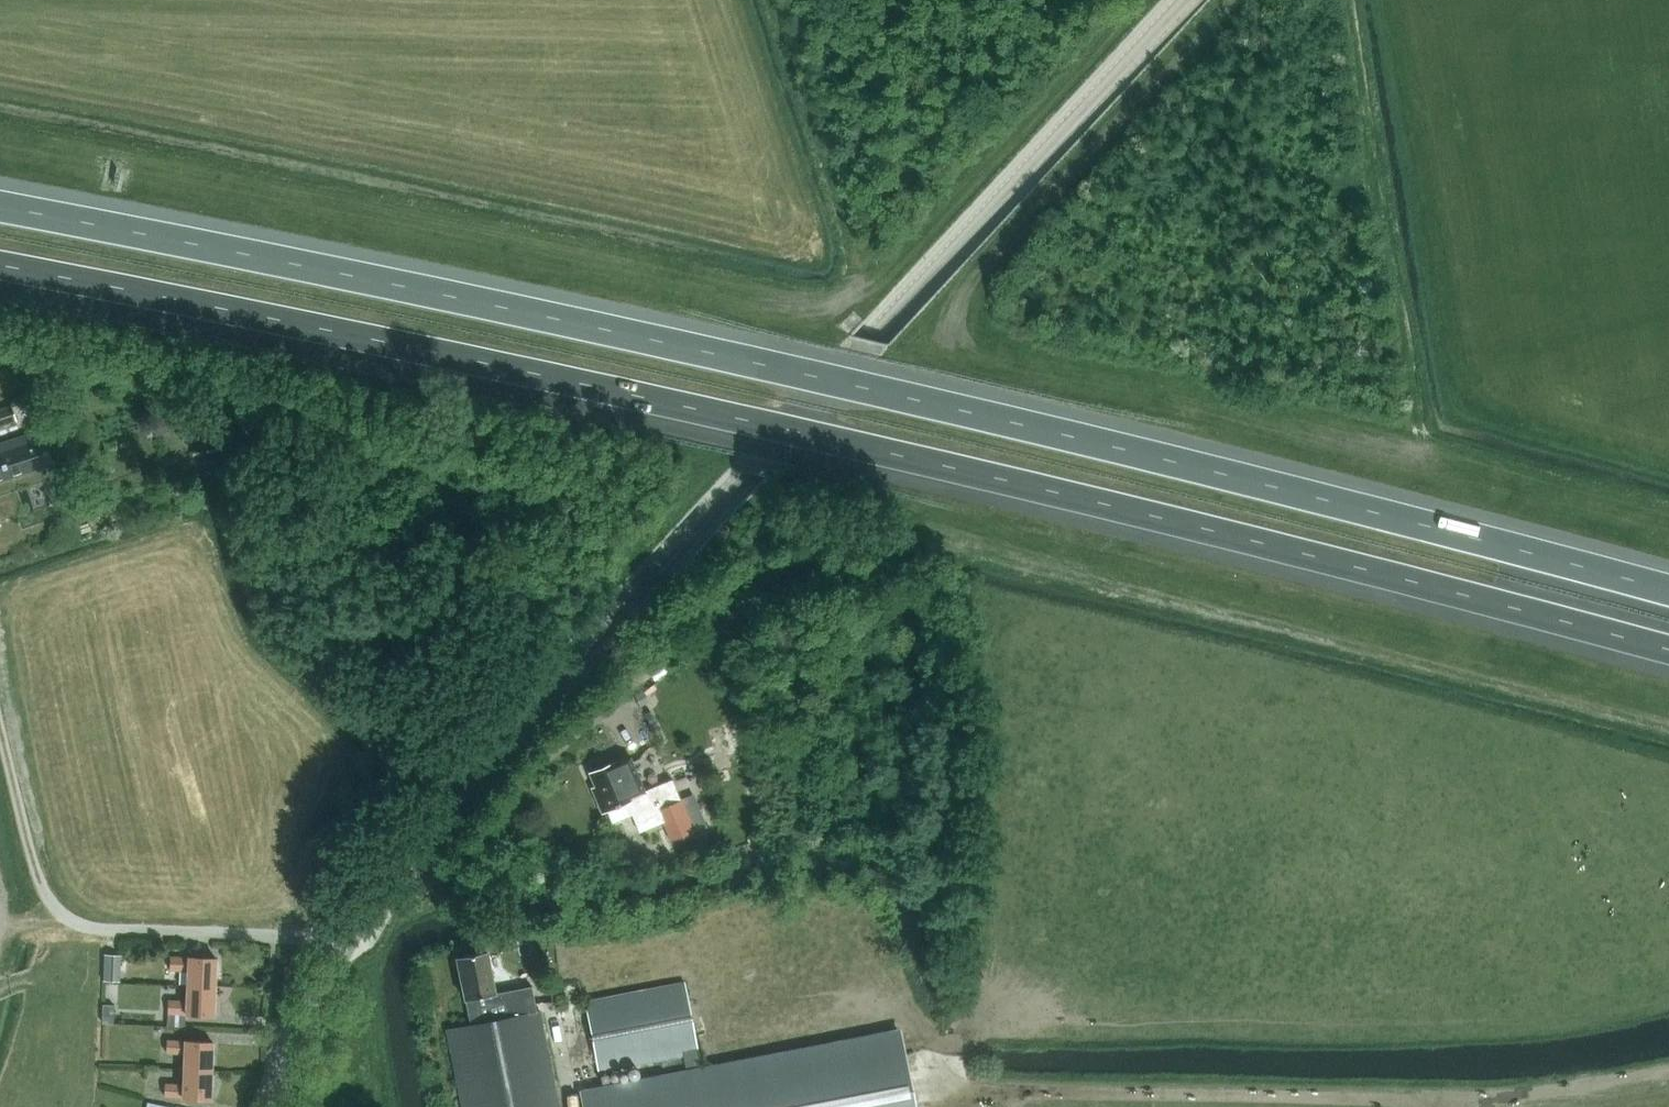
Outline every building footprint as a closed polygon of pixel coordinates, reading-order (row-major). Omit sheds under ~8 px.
[(16,419),(12,406),(0,410),(0,425),(16,419)] [(157,437),(170,431),(163,418),(151,424),(157,437)] [(58,461),(47,428),(0,444),(0,480),(58,461)] [(73,441),(63,444),(68,460),(78,457),(73,441)] [(672,779),(645,790),(630,756),(615,762),(591,772),(612,823),(631,815),(639,833),(662,823),(671,842),(675,840),(685,862),(720,846),(716,836),(718,836),(698,792),(681,800),(672,779)] [(495,993),(487,950),(457,956),(465,999),(466,999),(470,1024),(446,1029),(462,1106),(559,1106),(540,1010),(536,1011),(535,1003),(532,986),(495,993)] [(120,955),(103,955),(102,981),(120,982),(120,955)] [(188,970),(188,986),(215,987),(216,958),(189,957),(189,958),(171,957),(170,969),(188,970)] [(586,1002),(598,1071),(600,1070),(603,1092),(579,1096),(581,1106),(912,1106),(898,1035),(701,1073),(697,1052),(698,1051),(685,982),(586,1002)] [(214,1015),(215,987),(188,986),(187,1001),(168,1001),(168,1012),(186,1013),(186,1014),(214,1015)] [(103,1005),(102,1024),(113,1025),(114,1005),(103,1005)] [(185,1053),(184,1069),(212,1070),(213,1041),(185,1040),(185,1041),(167,1040),(167,1052),(185,1053)] [(211,1099),(212,1070),(184,1069),(183,1085),(165,1084),(165,1096),(183,1097),(183,1098),(211,1099)]
